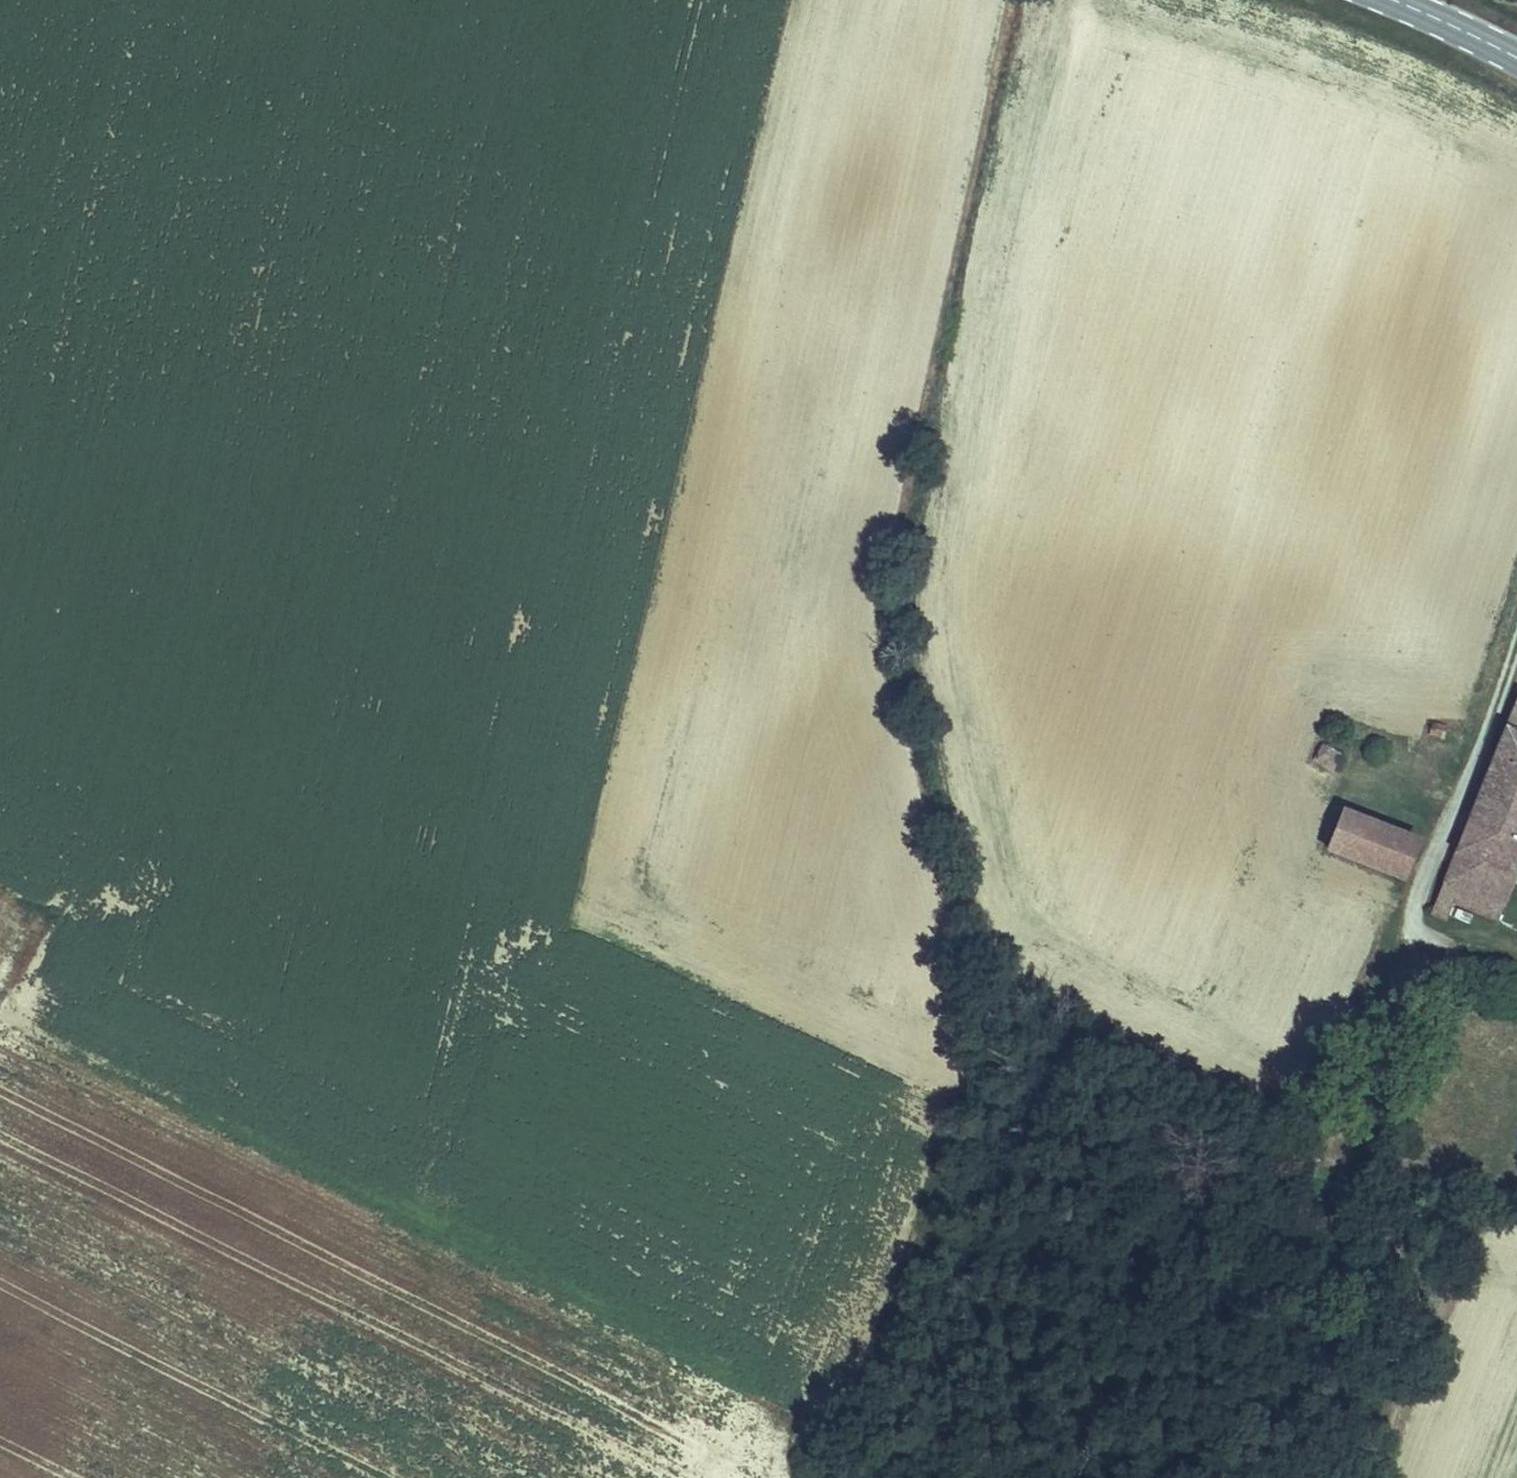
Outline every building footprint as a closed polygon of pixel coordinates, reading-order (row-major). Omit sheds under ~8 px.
[(1454,823),(1472,832),(1488,839),(1509,851),(1516,833),(1516,675),(1454,823)] [(1431,684),(1426,698),(1439,703),(1445,689),(1431,684)] [(1315,764),(1331,771),(1340,751),(1324,744),(1315,764)] [(1333,780),(1319,815),(1397,850),(1412,816),(1333,780)] [(1441,852),(1498,878),(1509,851),(1488,839),(1472,832),(1454,823),(1441,852)] [(1449,874),(1492,894),(1498,878),(1441,852),(1434,868),(1449,874)] [(1449,874),(1434,868),(1426,888),(1442,894),(1449,874)]
